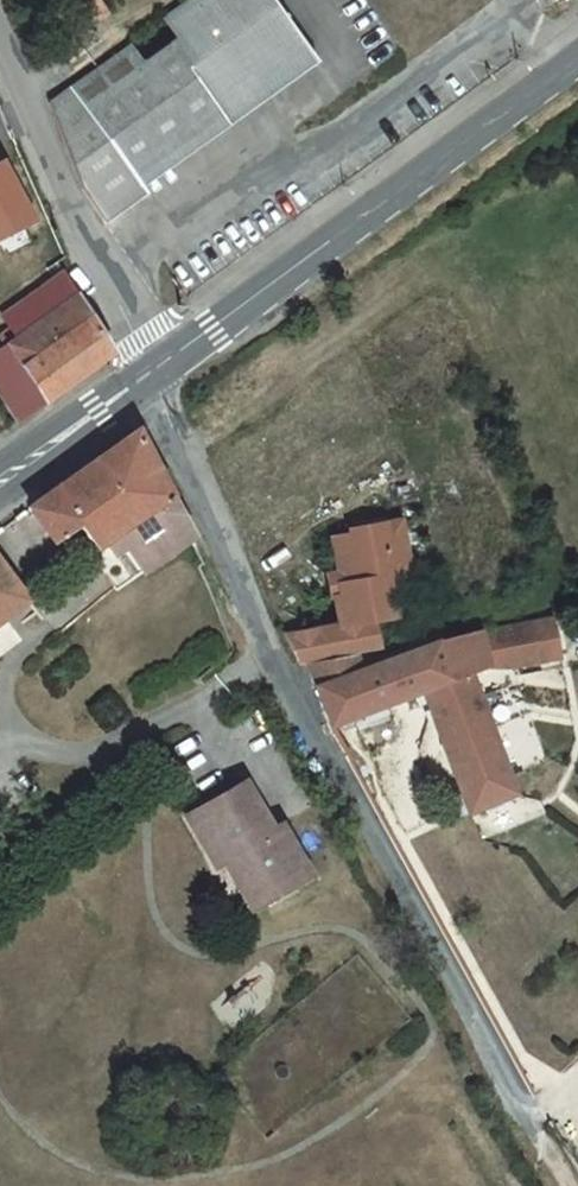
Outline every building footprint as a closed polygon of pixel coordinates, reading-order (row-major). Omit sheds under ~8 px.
[(51,95),(83,187),(105,218),(147,190),(133,171),(313,47),(279,0),(189,0),(168,14),(183,36),(147,62),(131,39),(51,95)] [(76,17),(100,0),(65,0),(76,17)] [(105,0),(100,0),(76,17),(82,24),(109,5),(105,0)] [(39,218),(10,161),(0,166),(0,238),(39,218)] [(113,351),(64,270),(2,313),(7,322),(3,325),(14,342),(0,350),(0,395),(17,422),(113,351)] [(14,342),(3,325),(0,327),(0,350),(14,342)] [(140,579),(192,545),(189,538),(182,522),(169,496),(135,432),(116,445),(82,469),(26,507),(51,544),(75,528),(93,555),(102,549),(111,562),(123,553),(140,579)] [(408,521),(392,524),(402,577),(419,574),(408,521)] [(402,577),(392,524),(359,531),(360,535),(341,539),(348,574),(348,576),(351,576),(352,585),(347,586),(348,594),(349,597),(343,599),(348,627),(381,621),(403,617),(396,578),(402,577)] [(12,609),(18,617),(28,608),(0,568),(0,616),(12,609)] [(336,576),(339,595),(348,594),(347,586),(352,585),(351,576),(348,576),(348,574),(336,576)] [(369,671),(363,656),(315,665),(334,719),(338,727),(431,692),(451,745),(450,745),(475,815),(523,795),(478,675),(497,668),(492,652),(513,650),(519,669),(569,659),(561,620),(488,634),(487,632),(445,643),(369,671)] [(294,637),(308,665),(386,650),(381,621),(348,627),(294,637)] [(513,650),(492,652),(497,668),(519,669),(513,650)] [(246,782),(188,815),(222,872),(230,866),(259,916),(315,886),(283,826),(275,832),(246,782)]
